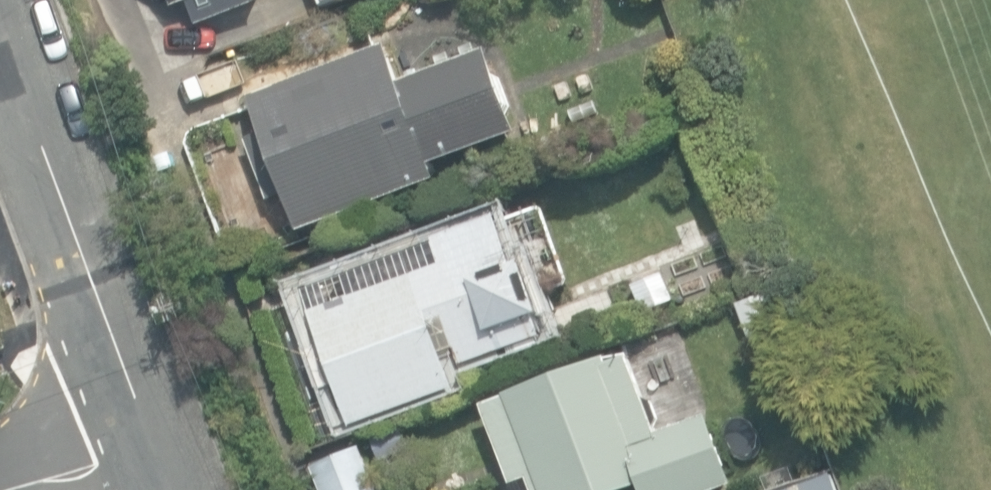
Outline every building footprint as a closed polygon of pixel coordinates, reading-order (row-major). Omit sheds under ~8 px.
[(199,24),(258,2),(257,0),(173,0),(175,6),(191,0),(199,24)] [(284,194),(298,230),(437,179),(431,165),(518,133),(487,49),(404,81),(390,45),(249,98),(262,132),(246,138),(269,199),(284,194)] [(305,288),(352,426),(460,390),(446,353),(457,349),(463,365),(541,339),(534,318),(544,315),(525,260),(515,263),(498,213),(433,235),(436,243),(305,288)] [(631,285),(641,312),(673,300),(662,273),(631,285)] [(531,489),(631,489),(640,487),(641,489),(721,489),(733,486),(709,417),(659,434),(631,355),(609,363),(607,359),(505,395),(506,397),(483,405),(511,484),(527,478),(531,489)] [(325,489),(373,489),(356,446),(314,462),(325,489)] [(831,471),(780,489),(838,489),(831,471)]
